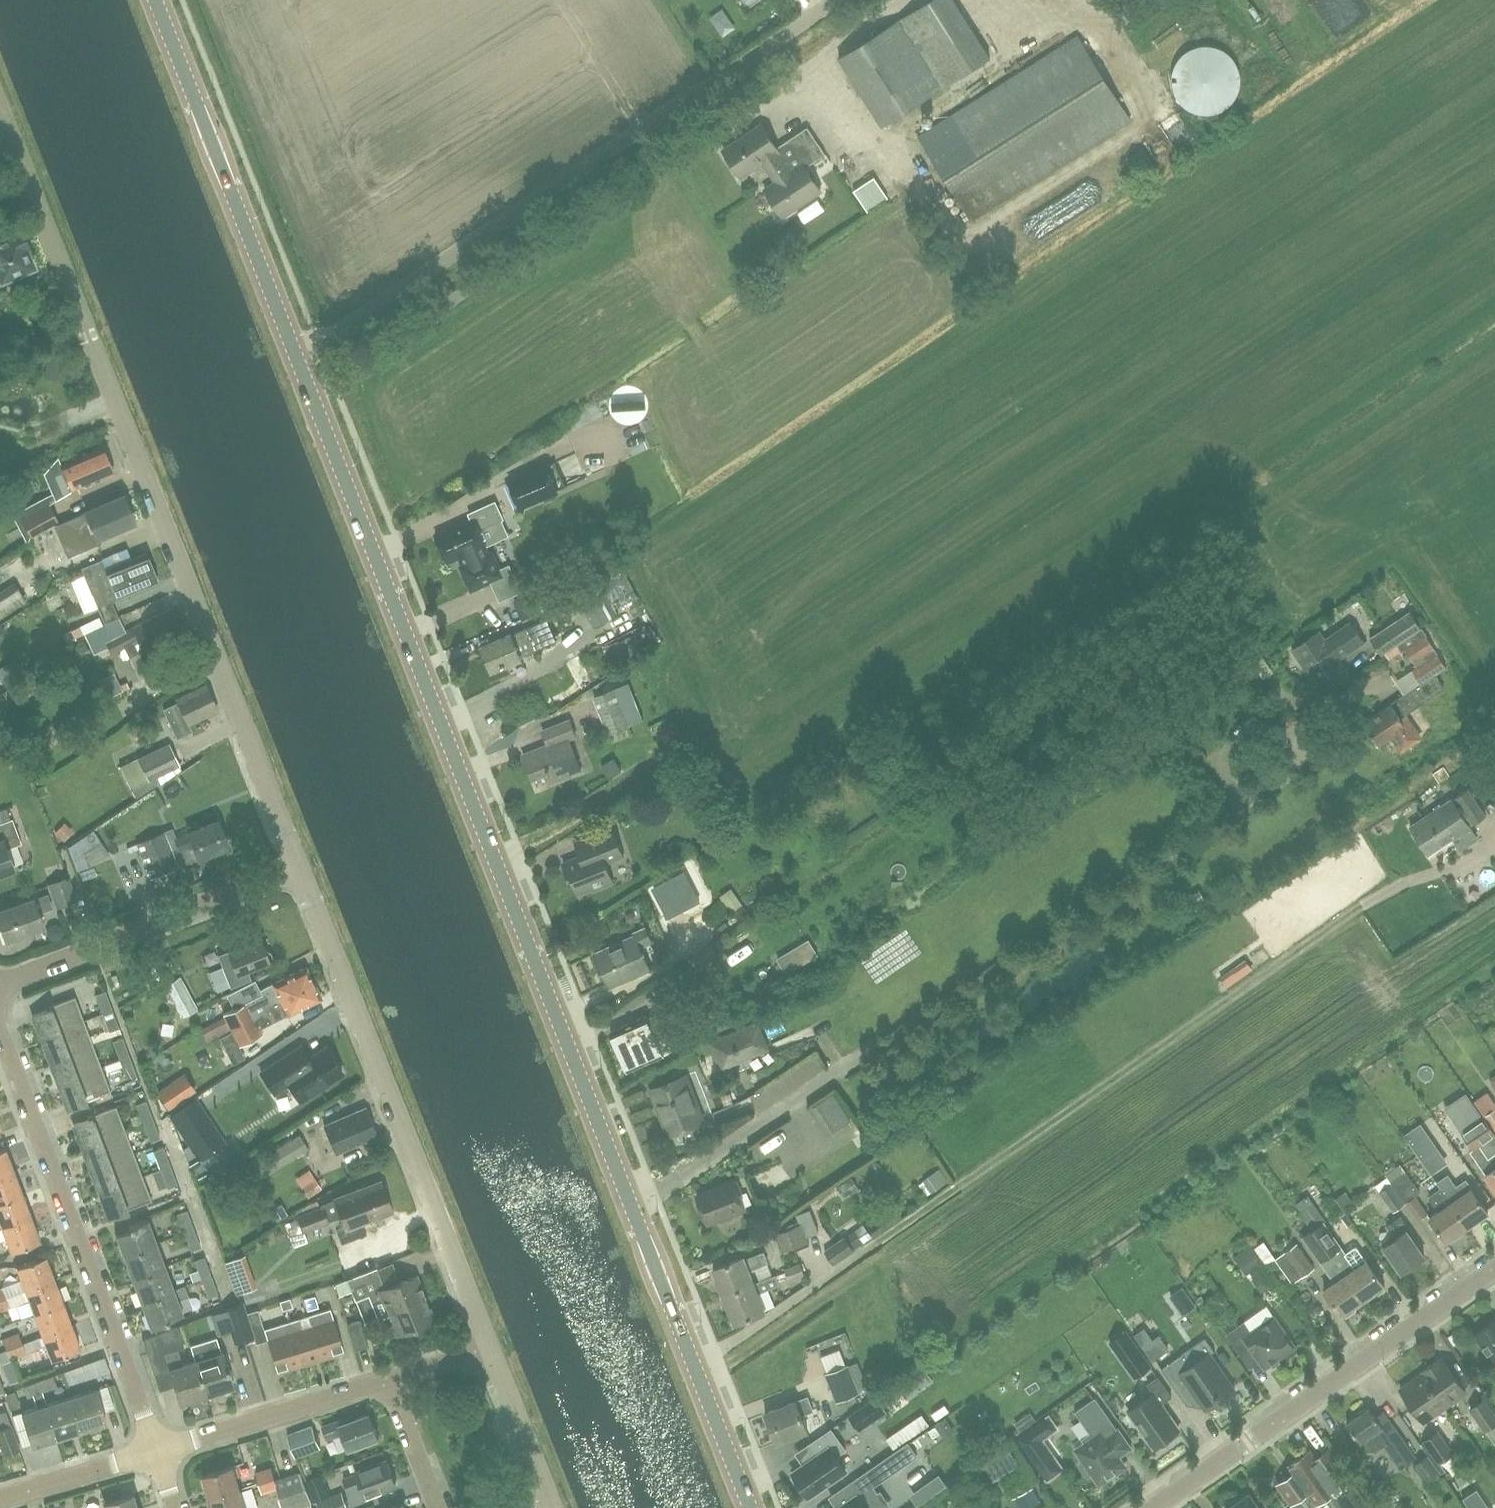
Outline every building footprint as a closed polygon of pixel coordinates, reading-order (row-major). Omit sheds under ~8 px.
[(989,58),(953,0),(931,0),(838,58),(881,126),(989,58)] [(972,221),(1130,120),(1076,36),(919,135),(972,221)] [(1234,60),(1227,53),(1225,51),(1222,49),(1219,48),(1217,47),(1213,46),(1209,45),(1206,45),(1198,46),(1189,50),(1185,52),(1181,56),(1179,59),(1176,64),(1174,67),(1172,72),(1171,79),(1172,84),(1173,91),(1176,96),(1180,102),(1184,106),(1191,111),(1195,112),(1203,114),(1208,114),(1217,113),(1222,111),(1226,107),(1231,104),(1235,98),(1238,93),(1241,83),(1241,78),(1240,74),(1239,69),(1237,63),(1234,60)] [(769,170),(815,138),(807,126),(776,147),(761,125),(723,150),(741,176),(763,161),(769,170)] [(815,138),(769,170),(777,180),(764,189),(783,216),(820,191),(804,168),(825,153),(815,138)] [(884,175),(862,188),(876,211),(898,198),(884,175)] [(26,246),(28,245),(20,227),(0,235),(0,280),(0,281),(8,278),(13,289),(35,280),(29,268),(35,266),(26,246)] [(113,472),(102,446),(61,464),(57,455),(43,472),(52,492),(45,496),(17,511),(30,536),(58,521),(49,503),(72,490),(113,472)] [(521,505),(557,489),(545,463),(509,480),(521,505)] [(69,554),(99,540),(97,536),(134,520),(122,494),(86,510),(87,511),(78,515),(57,525),(64,541),(69,554)] [(435,534),(448,562),(461,556),(465,564),(461,566),(472,590),(492,581),(495,587),(516,577),(510,564),(501,568),(493,550),(489,552),(486,544),(497,539),(499,533),(494,522),(504,518),(496,501),(471,512),(473,517),(435,534)] [(158,582),(146,551),(106,568),(102,559),(81,568),(97,607),(158,582)] [(14,581),(0,590),(0,617),(26,600),(14,581)] [(84,635),(93,653),(107,647),(111,654),(123,647),(129,658),(129,657),(139,675),(163,663),(155,648),(184,633),(171,607),(125,630),(118,617),(103,625),(84,635)] [(1381,656),(1384,654),(1420,627),(1411,612),(1370,637),(1381,656)] [(84,635),(103,625),(99,616),(70,630),(74,638),(84,634),(84,635)] [(491,670),(521,657),(520,655),(556,639),(547,618),(481,646),(491,670)] [(1363,642),(1350,622),(1326,638),(1320,629),(1290,649),(1314,684),(1343,666),(1338,658),(1363,642)] [(1390,737),(1401,753),(1422,739),(1405,714),(1444,688),(1435,675),(1446,667),(1420,627),(1384,654),(1388,659),(1405,649),(1416,667),(1412,670),(1421,683),(1394,701),(1396,703),(1364,723),(1379,744),(1390,737)] [(29,701),(52,692),(48,682),(25,691),(29,701)] [(608,734),(629,725),(622,707),(630,704),(622,684),(593,696),(608,734)] [(176,737),(191,730),(188,724),(217,709),(205,685),(175,699),(177,702),(163,709),(176,737)] [(551,782),(581,770),(568,738),(576,735),(570,720),(550,727),(556,741),(523,754),(532,778),(547,773),(551,782)] [(134,795),(160,783),(181,769),(168,743),(120,766),(134,795)] [(1419,840),(1476,802),(1467,789),(1455,797),(1457,800),(1453,802),(1451,799),(1410,826),(1419,840)] [(1476,802),(1419,840),(1429,854),(1453,838),(1460,849),(1477,838),(1468,824),(1471,822),(1473,824),(1485,816),(1476,802)] [(12,819),(0,823),(0,873),(14,868),(7,849),(21,843),(12,819)] [(198,858),(229,844),(218,820),(187,833),(188,834),(175,839),(180,850),(192,845),(198,858)] [(613,882),(605,864),(623,857),(612,828),(575,843),(581,857),(563,864),(569,879),(572,878),(578,893),(592,888),(593,890),(613,882)] [(77,869),(89,865),(84,852),(100,841),(93,830),(68,846),(77,869)] [(151,876),(178,865),(164,830),(137,841),(151,876)] [(654,891),(668,917),(700,901),(686,874),(654,891)] [(56,907),(75,900),(67,877),(48,884),(56,907)] [(47,895),(33,900),(33,898),(0,910),(0,925),(5,939),(43,925),(38,913),(52,908),(47,895)] [(46,931),(49,937),(54,940),(60,938),(63,932),(61,926),(55,924),(49,926),(46,931)] [(641,948),(653,942),(647,928),(634,934),(635,936),(594,953),(608,984),(633,973),(635,977),(650,970),(641,948)] [(251,978),(247,968),(273,958),(270,950),(264,948),(260,937),(227,950),(217,954),(230,987),(251,978)] [(817,954),(808,940),(778,959),(786,973),(817,954)] [(1252,969),(1246,961),(1220,979),(1226,987),(1252,969)] [(266,1006),(314,982),(306,966),(260,989),(262,994),(223,1014),(224,1016),(200,1028),(207,1040),(231,1028),(232,1029),(255,1018),(266,1006)] [(182,1014),(196,1006),(179,976),(165,983),(182,1014)] [(255,1018),(232,1029),(240,1045),(263,1033),(260,1027),(288,1014),(289,1015),(322,998),(314,982),(266,1006),(255,1018)] [(102,1013),(112,1009),(105,990),(95,994),(102,1013)] [(41,1034),(83,1018),(75,994),(46,1005),(47,1007),(33,1013),(36,1021),(33,1023),(34,1024),(37,1023),(41,1034)] [(664,1036),(680,1028),(670,1007),(647,1017),(646,1015),(610,1032),(628,1071),(671,1052),(664,1036)] [(112,1009),(102,1013),(109,1031),(119,1028),(112,1009)] [(50,1057),(92,1042),(83,1018),(41,1034),(45,1045),(41,1046),(42,1048),(46,1046),(50,1057)] [(723,1070),(768,1049),(757,1024),(714,1043),(711,1044),(714,1051),(723,1070)] [(119,1059),(129,1055),(122,1037),(112,1041),(119,1059)] [(58,1081),(101,1065),(92,1042),(50,1057),(54,1068),(50,1069),(51,1071),(54,1070),(58,1081)] [(262,1072),(274,1091),(288,1081),(299,1098),(340,1071),(325,1048),(308,1060),(300,1048),(262,1072)] [(129,1055),(119,1059),(126,1078),(136,1074),(129,1055)] [(101,1065),(58,1081),(62,1091),(59,1093),(59,1094),(63,1093),(68,1107),(85,1101),(85,1098),(109,1089),(101,1065)] [(158,1092),(168,1107),(194,1090),(184,1075),(158,1092)] [(669,1134),(702,1120),(684,1075),(652,1088),(663,1115),(662,1115),(669,1134)] [(828,1134),(851,1119),(833,1093),(811,1108),(828,1134)] [(189,1167),(199,1183),(234,1160),(223,1143),(224,1143),(194,1098),(171,1114),(189,1143),(181,1148),(189,1167)] [(143,1122),(153,1119),(146,1100),(136,1104),(143,1122)] [(1491,1102),(1481,1109),(1485,1115),(1482,1117),(1494,1134),(1494,1108),(1491,1102)] [(82,1144),(124,1128),(115,1104),(87,1115),(88,1117),(74,1123),(77,1131),(74,1133),(74,1134),(78,1133),(82,1144)] [(336,1152),(376,1135),(364,1107),(324,1125),(336,1152)] [(1478,1111),(1457,1125),(1461,1132),(1460,1132),(1472,1150),(1470,1151),(1486,1175),(1485,1176),(1494,1189),(1494,1155),(1488,1160),(1480,1147),(1494,1137),(1494,1134),(1482,1117),(1478,1111)] [(153,1119),(143,1122),(150,1141),(160,1137),(153,1119)] [(1421,1123),(1404,1135),(1431,1175),(1448,1163),(1421,1123)] [(90,1167),(133,1151),(124,1128),(82,1144),(86,1155),(82,1156),(83,1158),(86,1156),(90,1167)] [(256,1180),(308,1149),(299,1134),(247,1165),(256,1180)] [(769,1155),(791,1144),(786,1134),(764,1145),(769,1155)] [(160,1169),(170,1165),(163,1146),(153,1150),(160,1169)] [(13,1171),(4,1147),(0,1148),(0,1176),(13,1171)] [(99,1190),(141,1175),(133,1151),(90,1167),(94,1178),(91,1179),(92,1181),(95,1180),(99,1190)] [(170,1165),(160,1169),(167,1187),(177,1184),(170,1165)] [(22,1194),(13,1171),(0,1176),(0,1202),(22,1194)] [(931,1183),(937,1193),(958,1183),(952,1172),(931,1183)] [(1391,1183),(1405,1203),(1417,1221),(1428,1213),(1416,1196),(1421,1194),(1406,1173),(1391,1183)] [(1436,1182),(1440,1188),(1441,1189),(1468,1227),(1476,1221),(1478,1223),(1488,1216),(1486,1213),(1488,1212),(1471,1189),(1472,1188),(1465,1179),(1456,1185),(1448,1174),(1436,1182)] [(141,1175),(99,1190),(103,1201),(100,1202),(100,1204),(104,1203),(109,1217),(126,1210),(125,1208),(150,1198),(141,1175)] [(344,1226),(394,1208),(383,1179),(334,1198),(334,1199),(322,1204),(295,1214),(301,1229),(328,1219),(328,1221),(341,1217),(344,1226)] [(732,1219),(733,1216),(732,1214),(744,1209),(738,1194),(742,1192),(737,1179),(696,1195),(698,1200),(697,1203),(700,1210),(702,1211),(707,1224),(720,1219),(721,1221),(724,1222),(732,1219)] [(1393,1213),(1405,1203),(1391,1183),(1379,1193),(1393,1213)] [(867,1200),(875,1195),(869,1185),(860,1190),(867,1200)] [(1429,1218),(1446,1242),(1449,1240),(1450,1243),(1461,1235),(1459,1233),(1468,1227),(1441,1189),(1440,1188),(1427,1197),(1438,1212),(1429,1218)] [(22,1194),(0,1202),(0,1229),(2,1228),(31,1217),(22,1194)] [(193,1226),(186,1210),(177,1213),(183,1230),(193,1226)] [(781,1252),(808,1241),(807,1237),(819,1232),(810,1210),(795,1215),(798,1224),(774,1234),(781,1252)] [(1402,1274),(1425,1257),(1407,1231),(1410,1229),(1400,1216),(1386,1226),(1395,1238),(1383,1247),(1402,1274)] [(39,1239),(31,1217),(2,1228),(10,1250),(39,1239)] [(123,1254),(155,1242),(145,1217),(128,1224),(129,1227),(115,1232),(123,1254)] [(1314,1230),(1363,1300),(1371,1295),(1372,1297),(1375,1297),(1384,1291),(1384,1289),(1383,1287),(1383,1286),(1367,1262),(1366,1262),(1357,1249),(1354,1248),(1345,1254),(1323,1223),(1314,1230)] [(824,1251),(833,1263),(872,1236),(863,1224),(824,1251)] [(183,1230),(184,1232),(191,1250),(200,1246),(193,1226),(183,1230)] [(1314,1230),(1303,1237),(1335,1283),(1324,1291),(1341,1316),(1342,1315),(1343,1317),(1346,1318),(1354,1311),(1355,1309),(1353,1307),(1363,1300),(1314,1230)] [(133,1278),(164,1266),(155,1242),(123,1254),(133,1278)] [(1292,1283),(1301,1277),(1313,1269),(1296,1244),(1284,1252),(1274,1259),(1292,1283)] [(744,1256),(713,1268),(724,1296),(754,1284),(754,1283),(755,1283),(749,1270),(769,1262),(764,1251),(745,1258),(744,1256)] [(25,1289),(53,1278),(44,1255),(16,1265),(25,1289)] [(252,1285),(241,1255),(225,1261),(236,1291),(252,1285)] [(201,1279),(211,1275),(204,1256),(194,1260),(201,1279)] [(259,1258),(249,1261),(259,1293),(269,1289),(259,1258)] [(789,1281),(805,1275),(800,1263),(784,1269),(789,1281)] [(142,1302),(185,1285),(184,1282),(172,1286),(164,1266),(133,1278),(142,1302)] [(377,1316),(388,1311),(425,1296),(416,1274),(383,1287),(375,1267),(347,1278),(355,1300),(368,1295),(372,1303),(377,1316)] [(765,1312),(757,1293),(779,1284),(775,1274),(755,1283),(754,1283),(754,1284),(724,1296),(735,1324),(765,1312)] [(211,1275),(201,1279),(208,1297),(218,1293),(211,1275)] [(33,1312),(62,1301),(53,1278),(25,1289),(25,1290),(29,1300),(33,1312)] [(185,1285),(142,1302),(151,1326),(169,1320),(168,1316),(182,1310),(177,1297),(188,1293),(185,1285)] [(29,1300),(25,1290),(4,1298),(4,1297),(0,1299),(0,1311),(8,1308),(29,1300)] [(1184,1300),(1192,1313),(1203,1305),(1195,1292),(1184,1300)] [(313,1296),(304,1299),(307,1311),(317,1307),(313,1296)] [(388,1311),(388,1312),(393,1324),(382,1328),(386,1338),(434,1319),(425,1296),(388,1311)] [(292,1307),(290,1298),(279,1301),(281,1310),(292,1307)] [(42,1335),(71,1324),(62,1301),(33,1312),(42,1335)] [(246,1313),(243,1304),(224,1310),(231,1332),(249,1326),(250,1326),(246,1313)] [(310,1325),(320,1358),(344,1351),(330,1308),(307,1315),(310,1325)] [(249,1326),(251,1332),(264,1328),(258,1309),(246,1313),(250,1326),(249,1326)] [(1295,1348),(1273,1316),(1250,1332),(1243,1322),(1225,1335),(1238,1355),(1249,1348),(1263,1369),(1295,1348)] [(299,1365),(320,1358),(310,1325),(303,1327),(300,1317),(285,1322),(299,1365)] [(356,1349),(368,1345),(360,1318),(347,1322),(356,1349)] [(1473,1335),(1494,1364),(1494,1363),(1494,1319),(1473,1335)] [(267,1340),(277,1372),(299,1365),(285,1322),(264,1328),(251,1332),(255,1344),(267,1340)] [(71,1324),(42,1335),(51,1358),(80,1347),(71,1324)] [(206,1394),(195,1360),(183,1364),(178,1350),(184,1347),(176,1326),(141,1339),(153,1374),(168,1369),(179,1402),(206,1394)] [(1145,1328),(1134,1335),(1142,1347),(1153,1339),(1145,1328)] [(1150,1365),(1142,1353),(1127,1331),(1112,1342),(1127,1363),(1135,1375),(1150,1365)] [(5,1349),(21,1343),(17,1332),(1,1338),(5,1349)] [(190,1345),(195,1360),(206,1394),(233,1385),(222,1352),(221,1352),(216,1337),(204,1340),(190,1345)] [(1206,1337),(1162,1368),(1169,1379),(1176,1388),(1186,1381),(1206,1409),(1236,1389),(1211,1353),(1215,1350),(1206,1337)] [(1165,1363),(1180,1353),(1172,1341),(1157,1351),(1165,1363)] [(25,1353),(21,1343),(5,1349),(6,1350),(9,1360),(11,1359),(25,1354),(25,1353)] [(1421,1374),(1444,1407),(1466,1392),(1442,1360),(1440,1361),(1439,1359),(1422,1371),(1423,1373),(1421,1374)] [(64,1371),(69,1384),(91,1377),(87,1362),(64,1371)] [(837,1401),(859,1392),(848,1364),(825,1373),(837,1401)] [(1423,1422),(1444,1407),(1421,1374),(1400,1389),(1423,1422)] [(38,1380),(42,1393),(57,1388),(53,1375),(38,1380)] [(1148,1383),(1155,1393),(1129,1411),(1153,1446),(1180,1428),(1162,1403),(1172,1396),(1158,1376),(1148,1383)] [(45,1404),(42,1393),(38,1380),(22,1385),(27,1398),(33,1396),(36,1407),(20,1412),(31,1446),(57,1438),(45,1404)] [(70,1396),(81,1430),(105,1422),(102,1412),(114,1408),(107,1386),(95,1389),(70,1396)] [(57,1438),(81,1430),(70,1396),(45,1404),(57,1438)] [(813,1410),(807,1396),(795,1402),(794,1400),(764,1413),(777,1443),(808,1430),(801,1415),(813,1410)] [(876,1396),(848,1416),(858,1432),(887,1412),(876,1396)] [(1118,1429),(1096,1396),(1075,1411),(1090,1432),(1082,1438),(1085,1443),(1076,1449),(1083,1459),(1080,1461),(1080,1465),(1086,1474),(1090,1475),(1093,1473),(1100,1483),(1125,1466),(1119,1456),(1132,1447),(1119,1428),(1118,1429)] [(1494,1424),(1494,1413),(1484,1398),(1469,1409),(1485,1431),(1494,1424)] [(1359,1416),(1346,1425),(1359,1442),(1359,1441),(1365,1449),(1376,1451),(1384,1446),(1400,1468),(1416,1457),(1382,1411),(1375,1417),(1369,1408),(1368,1409),(1365,1408),(1358,1413),(1359,1416)] [(10,1424),(5,1410),(0,1412),(0,1428),(10,1424)] [(370,1413),(354,1419),(352,1414),(323,1426),(328,1439),(343,1433),(349,1449),(379,1437),(370,1413)] [(1057,1428),(1049,1417),(1018,1438),(1047,1479),(1062,1469),(1041,1439),(1057,1428)] [(0,1428),(0,1445),(4,1455),(20,1449),(10,1424),(0,1428)] [(296,1457),(321,1448),(312,1425),(287,1435),(296,1457)] [(793,1473),(795,1476),(792,1478),(802,1492),(805,1490),(809,1496),(845,1472),(835,1457),(844,1450),(830,1429),(810,1444),(818,1455),(793,1473)] [(1438,1464),(1454,1453),(1438,1429),(1423,1440),(1438,1464)] [(885,1459),(894,1471),(917,1455),(908,1442),(885,1459)] [(993,1481),(1019,1466),(1009,1449),(983,1463),(993,1481)] [(1338,1506),(1335,1507),(1370,1507),(1328,1450),(1315,1459),(1309,1450),(1289,1464),(1294,1471),(1277,1483),(1291,1502),(1307,1491),(1316,1503),(1329,1494),(1338,1506)] [(1424,1482),(1439,1471),(1427,1456),(1413,1467),(1424,1482)] [(354,1475),(344,1479),(349,1492),(359,1488),(363,1499),(386,1491),(384,1488),(397,1483),(388,1459),(353,1472),(354,1475)] [(210,1498),(240,1488),(232,1465),(203,1475),(210,1498)] [(275,1478),(271,1467),(256,1472),(259,1483),(275,1478)] [(301,1470),(275,1478),(278,1488),(284,1507),(289,1507),(311,1501),(301,1470)] [(305,1480),(313,1501),(331,1495),(322,1473),(305,1480)] [(877,1494),(863,1474),(843,1487),(851,1499),(838,1507),(878,1507),(871,1498),(877,1494)] [(262,1494),(278,1488),(275,1478),(259,1483),(262,1494)] [(1044,1507),(1033,1487),(1012,1498),(1018,1507),(1041,1507),(1044,1507)] [(210,1498),(214,1507),(247,1507),(240,1488),(210,1498)] [(1478,1488),(1463,1497),(1470,1507),(1491,1507),(1478,1488)] [(134,1493),(105,1503),(107,1507),(139,1507),(134,1493)] [(1250,1493),(1239,1500),(1236,1498),(1228,1504),(1229,1507),(1228,1507),(1260,1507),(1250,1493)] [(339,1494),(314,1504),(316,1507),(345,1507),(339,1494)]
